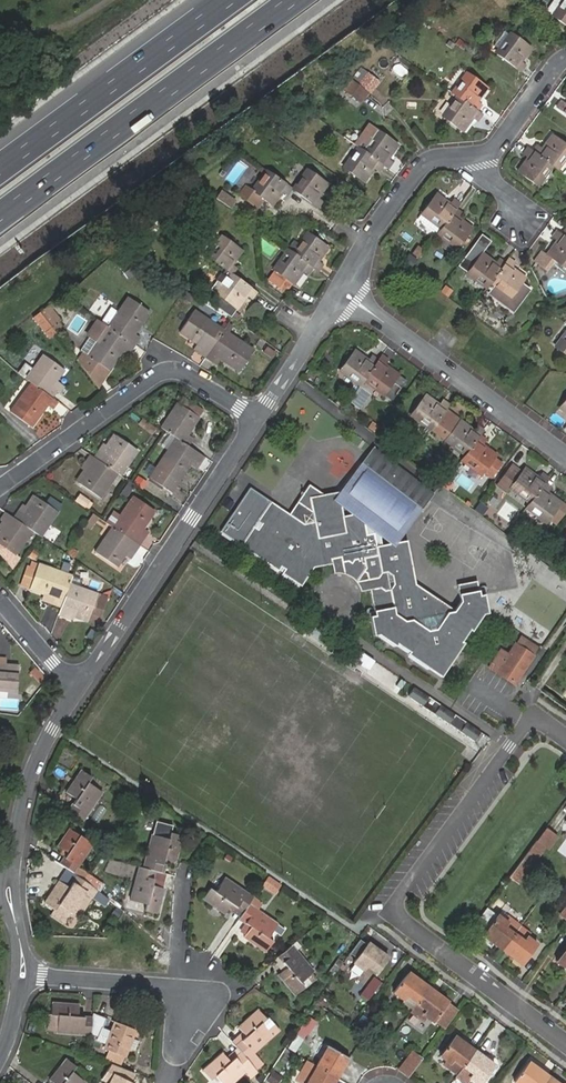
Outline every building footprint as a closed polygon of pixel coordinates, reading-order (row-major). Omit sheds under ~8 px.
[(552,14),(565,24),(565,0),(563,0),(552,14)] [(509,33),(493,54),(519,72),(524,65),(520,62),(530,48),(509,33)] [(369,68),(360,80),(372,88),(380,77),(369,68)] [(466,73),(452,92),(457,96),(477,110),(481,105),(476,102),(487,88),(466,73)] [(368,89),(352,77),(345,86),(360,98),(368,89)] [(476,121),(482,114),(477,110),(457,96),(441,117),(461,131),(471,118),(476,121)] [(556,109),(565,117),(565,105),(561,102),(556,109)] [(369,125),(355,144),(358,147),(362,150),(377,130),(369,125)] [(557,171),(565,159),(565,146),(565,135),(559,129),(553,136),(552,135),(542,149),(537,146),(532,151),(552,167),(557,171)] [(383,165),(387,169),(392,162),(387,158),(397,146),(377,130),(362,150),(383,165)] [(282,148),(286,141),(276,136),(273,143),(282,148)] [(362,150),(358,147),(342,168),(363,183),(374,169),(377,172),(383,165),(362,150)] [(532,151),(527,148),(523,155),(527,158),(517,172),(537,188),(552,167),(532,151)] [(291,189),(316,208),(321,201),(318,198),(327,185),(306,169),(291,189)] [(291,189),(267,170),(250,192),(245,189),(241,195),(257,207),(262,200),(271,206),(281,194),(286,197),(291,189)] [(219,191),(214,197),(228,207),(233,200),(225,195),(219,191)] [(454,209),(458,204),(452,199),(448,204),(434,194),(420,213),(440,228),(454,209)] [(440,228),(436,233),(457,248),(470,230),(456,219),(460,213),(454,209),(440,228)] [(555,232),(550,238),(555,242),(544,255),(565,271),(565,269),(565,240),(559,235),(555,232)] [(312,267),(317,271),(321,265),(316,261),(326,247),(307,233),(292,252),(312,267)] [(457,266),(466,273),(481,253),(489,241),(480,234),(457,266)] [(221,236),(206,257),(224,269),(231,275),(236,268),(231,264),(241,250),(221,236)] [(287,249),(284,253),(273,270),(274,270),(267,280),(284,293),(291,283),(293,284),(303,271),(307,274),(312,267),(292,252),(287,249)] [(409,253),(403,263),(412,268),(418,259),(409,253)] [(466,273),(486,288),(490,283),(505,262),(498,258),(494,262),(481,253),(466,273)] [(514,262),(508,258),(505,262),(490,283),(494,286),(510,297),(524,280),(525,278),(511,267),(514,262)] [(137,272),(132,266),(123,273),(127,279),(137,272)] [(250,300),(256,292),(231,275),(224,269),(220,274),(228,279),(216,295),(236,311),(246,297),(250,300)] [(228,279),(220,274),(219,273),(215,279),(216,280),(209,289),(216,295),(228,279)] [(510,297),(494,286),(489,294),(513,311),(532,287),(524,280),(510,297)] [(186,293),(182,299),(189,304),(193,298),(186,293)] [(128,298),(108,327),(133,345),(138,338),(134,335),(149,313),(128,298)] [(206,357),(224,331),(193,311),(180,332),(197,343),(194,349),(206,357)] [(98,342),(80,367),(96,388),(108,370),(109,371),(117,360),(121,354),(124,349),(128,352),(133,345),(108,327),(97,320),(90,331),(101,338),(98,342)] [(57,324),(51,329),(56,335),(61,330),(57,324)] [(56,335),(51,329),(45,333),(49,339),(56,335)] [(87,335),(98,342),(101,338),(90,331),(87,335)] [(253,350),(224,331),(206,357),(218,365),(222,360),(239,372),(253,350)] [(555,346),(565,355),(565,332),(555,346)] [(266,347),(262,353),(270,358),(274,352),(266,347)] [(363,381),(378,360),(372,356),(369,360),(354,350),(340,370),(360,386),(363,381)] [(121,354),(117,360),(121,363),(126,356),(121,354)] [(42,355),(25,379),(31,384),(52,399),(62,385),(56,381),(64,371),(42,355)] [(388,361),(381,356),(378,360),(363,381),(383,395),(398,375),(385,365),(388,361)] [(52,399),(31,384),(10,413),(31,428),(47,407),(52,410),(57,403),(52,399)] [(445,410),(449,405),(441,400),(439,404),(425,394),(411,414),(431,430),(445,410)] [(54,409),(64,415),(68,409),(57,403),(54,409)] [(176,404),(160,428),(164,431),(176,439),(187,446),(192,438),(187,434),(198,418),(176,404)] [(480,435),(483,430),(476,425),(474,430),(445,410),(431,430),(465,455),(480,435)] [(153,435),(157,428),(142,419),(138,426),(153,435)] [(117,474),(121,476),(138,452),(113,435),(105,446),(103,444),(94,458),(117,474)] [(480,435),(465,455),(461,460),(482,475),(484,472),(490,477),(500,464),(493,459),(496,455),(483,445),(486,440),(480,435)] [(198,466),(203,458),(187,446),(176,439),(156,467),(148,479),(169,494),(189,465),(192,461),(198,466)] [(366,465),(426,510),(439,493),(444,486),(384,440),(381,444),(378,449),(366,465)] [(410,440),(405,446),(412,451),(417,445),(410,440)] [(334,447),(326,460),(333,465),(329,472),(338,478),(343,471),(351,477),(360,464),(334,447)] [(94,458),(91,455),(81,469),(84,471),(77,481),(100,498),(117,474),(94,458)] [(195,470),(198,466),(192,461),(189,465),(195,470)] [(544,483),(548,478),(541,474),(538,478),(524,469),(522,472),(509,462),(494,483),(507,492),(511,488),(530,503),(544,483)] [(401,544),(426,510),(366,465),(338,502),(338,503),(356,516),(361,515),(362,520),(396,545),(399,544),(401,544)] [(138,478),(135,484),(141,488),(145,483),(138,478)] [(544,483),(530,503),(526,507),(554,528),(565,512),(559,507),(562,503),(548,492),(551,489),(544,483)] [(257,530),(253,527),(240,545),(277,571),(280,567),(284,570),(281,574),(300,588),(314,569),(332,566),(331,560),(337,559),(342,558),(342,562),(348,561),(349,563),(350,563),(351,569),(354,574),(366,573),(367,578),(372,577),(373,582),(374,588),(369,589),(373,615),(370,615),(373,636),(377,635),(395,647),(397,644),(409,652),(406,656),(441,680),(466,646),(462,643),(471,632),(473,634),(485,616),(490,616),(487,594),(480,596),(479,590),(458,593),(459,601),(452,611),(451,610),(444,611),(442,603),(411,582),(395,585),(391,582),(390,573),(394,569),(409,566),(405,543),(401,544),(399,544),(396,545),(375,548),(372,536),(364,537),(362,520),(361,515),(356,516),(341,518),(338,503),(338,502),(337,494),(323,496),(309,486),(297,503),(313,514),(314,523),(305,524),(289,514),(271,501),(257,520),(261,523),(257,530)] [(253,527),(257,520),(271,501),(251,487),(219,530),(240,545),(253,527)] [(31,531),(40,537),(56,513),(32,496),(25,506),(23,505),(13,519),(31,531)] [(79,496),(76,503),(89,508),(92,500),(79,496)] [(133,497),(113,527),(140,545),(149,531),(144,528),(155,512),(133,497)] [(297,503),(289,514),(305,524),(314,523),(313,514),(297,503)] [(89,531),(98,517),(93,513),(83,527),(89,531)] [(13,519),(7,514),(0,524),(0,531),(0,546),(14,556),(31,531),(13,519)] [(257,520),(253,527),(257,530),(261,523),(257,520)] [(140,545),(113,527),(96,552),(118,566),(125,556),(131,559),(140,545)] [(142,562),(148,550),(140,546),(134,557),(142,562)] [(331,560),(332,566),(334,576),(340,576),(342,577),(346,579),(351,581),(354,584),(356,586),(360,591),(369,589),(374,588),(373,582),(372,577),(367,578),(366,573),(354,574),(351,569),(350,563),(349,563),(348,561),(342,562),(342,558),(337,559),(331,560)] [(30,589),(38,565),(31,562),(29,568),(27,567),(21,586),(30,589)] [(552,631),(565,610),(565,579),(542,563),(513,606),(552,631)] [(61,607),(72,577),(38,565),(30,589),(30,590),(53,599),(52,603),(61,607)] [(411,582),(409,566),(394,569),(390,573),(391,582),(395,585),(411,582)] [(83,581),(72,577),(61,607),(58,616),(72,621),(74,612),(89,617),(92,609),(102,613),(107,597),(81,587),(83,581)] [(89,617),(74,612),(72,621),(77,623),(79,618),(88,622),(89,617)] [(314,629),(310,634),(337,653),(341,648),(314,629)] [(521,635),(516,644),(527,652),(534,644),(521,635)] [(527,652),(516,644),(497,672),(514,683),(538,647),(534,644),(527,652)] [(16,691),(18,666),(0,664),(0,690),(16,691)] [(33,668),(29,676),(44,684),(49,676),(33,668)] [(68,812),(83,822),(101,793),(87,784),(91,779),(80,772),(66,793),(76,800),(68,812)] [(170,835),(171,827),(154,823),(151,836),(168,840),(170,835)] [(66,854),(59,864),(71,872),(73,873),(77,867),(92,846),(69,830),(57,848),(66,854)] [(156,872),(159,873),(163,859),(176,862),(182,837),(170,835),(168,840),(151,836),(142,869),(156,872)] [(544,848),(536,841),(522,859),(531,865),(544,848)] [(522,859),(509,877),(518,883),(531,865),(522,859)] [(76,876),(82,880),(87,875),(77,867),(73,873),(76,876)] [(142,869),(138,867),(129,900),(145,905),(144,911),(157,914),(163,890),(153,886),(156,872),(142,869)] [(71,872),(63,884),(69,888),(76,876),(73,873),(71,872)] [(275,894),(282,883),(268,875),(262,886),(275,894)] [(90,886),(85,882),(82,880),(76,876),(69,888),(63,884),(60,881),(45,904),(55,911),(52,915),(64,923),(71,913),(72,913),(85,895),(89,897),(94,889),(90,886)] [(95,880),(89,876),(85,882),(90,886),(95,880)] [(251,899),(252,898),(225,879),(215,892),(210,889),(203,899),(225,914),(232,905),(243,912),(251,899)] [(243,912),(237,919),(245,925),(239,933),(266,952),(272,941),(267,938),(276,924),(258,911),(261,906),(251,899),(243,912)] [(110,906),(106,910),(113,916),(117,911),(110,906)] [(482,936),(502,951),(515,933),(506,926),(508,924),(506,922),(497,916),(482,936)] [(515,933),(520,926),(510,918),(506,922),(508,924),(506,926),(515,933)] [(515,933),(502,951),(522,966),(537,946),(526,938),(529,933),(520,926),(515,933)] [(356,958),(367,944),(359,939),(350,953),(356,958)] [(356,958),(353,962),(364,970),(366,966),(376,973),(387,958),(367,943),(367,944),(356,958)] [(313,973),(291,946),(278,958),(286,968),(278,975),(294,995),(303,988),(300,983),(313,973)] [(565,969),(565,947),(556,961),(565,969)] [(333,979),(340,967),(334,963),(326,975),(333,979)] [(416,1005),(428,988),(408,973),(394,992),(404,1000),(406,997),(416,1005)] [(374,979),(368,990),(372,993),(380,983),(374,979)] [(448,1003),(428,988),(416,1005),(424,1011),(422,1014),(434,1023),(448,1003)] [(403,1002),(412,1010),(413,1007),(416,1005),(406,997),(404,1000),(403,1002)] [(52,1005),(51,1016),(57,1017),(57,1032),(57,1034),(91,1036),(92,1018),(78,1017),(78,1007),(52,1005)] [(416,1005),(413,1007),(422,1014),(424,1011),(416,1005)] [(241,1033),(231,1042),(240,1052),(252,1065),(259,1059),(254,1052),(278,1030),(268,1018),(266,1020),(258,1010),(238,1029),(241,1033)] [(92,1018),(91,1036),(98,1039),(97,1041),(104,1044),(103,1049),(108,1051),(124,1057),(125,1058),(135,1032),(113,1023),(109,1031),(101,1028),(105,1019),(92,1014),(92,1018)] [(113,1023),(105,1019),(101,1028),(109,1031),(113,1023)] [(301,1030),(289,1048),(295,1052),(305,1037),(304,1037),(306,1033),(301,1030)] [(462,1068),(475,1052),(454,1037),(440,1056),(451,1064),(453,1061),(462,1068)] [(315,1066),(327,1046),(321,1043),(309,1062),(315,1066)] [(315,1066),(337,1078),(348,1059),(327,1046),(315,1066)] [(124,1057),(108,1051),(105,1060),(120,1066),(124,1057)] [(258,1072),(252,1065),(240,1052),(230,1061),(223,1053),(202,1071),(211,1081),(216,1076),(222,1082),(233,1082),(245,1073),(250,1079),(258,1072)] [(408,1078),(421,1060),(411,1052),(398,1070),(408,1078)] [(475,1052),(462,1068),(458,1073),(456,1077),(464,1082),(469,1078),(476,1082),(483,1082),(495,1066),(475,1052)] [(72,1072),(75,1068),(67,1061),(49,1082),(50,1082),(84,1082),(72,1072)] [(307,1061),(295,1080),(300,1082),(334,1082),(337,1078),(315,1066),(309,1062),(307,1061)] [(458,1073),(462,1068),(453,1061),(451,1064),(451,1068),(458,1073)] [(549,1078),(528,1062),(513,1082),(514,1082),(545,1082),(549,1078)] [(267,1080),(274,1082),(278,1082),(282,1076),(272,1071),(267,1080)]
